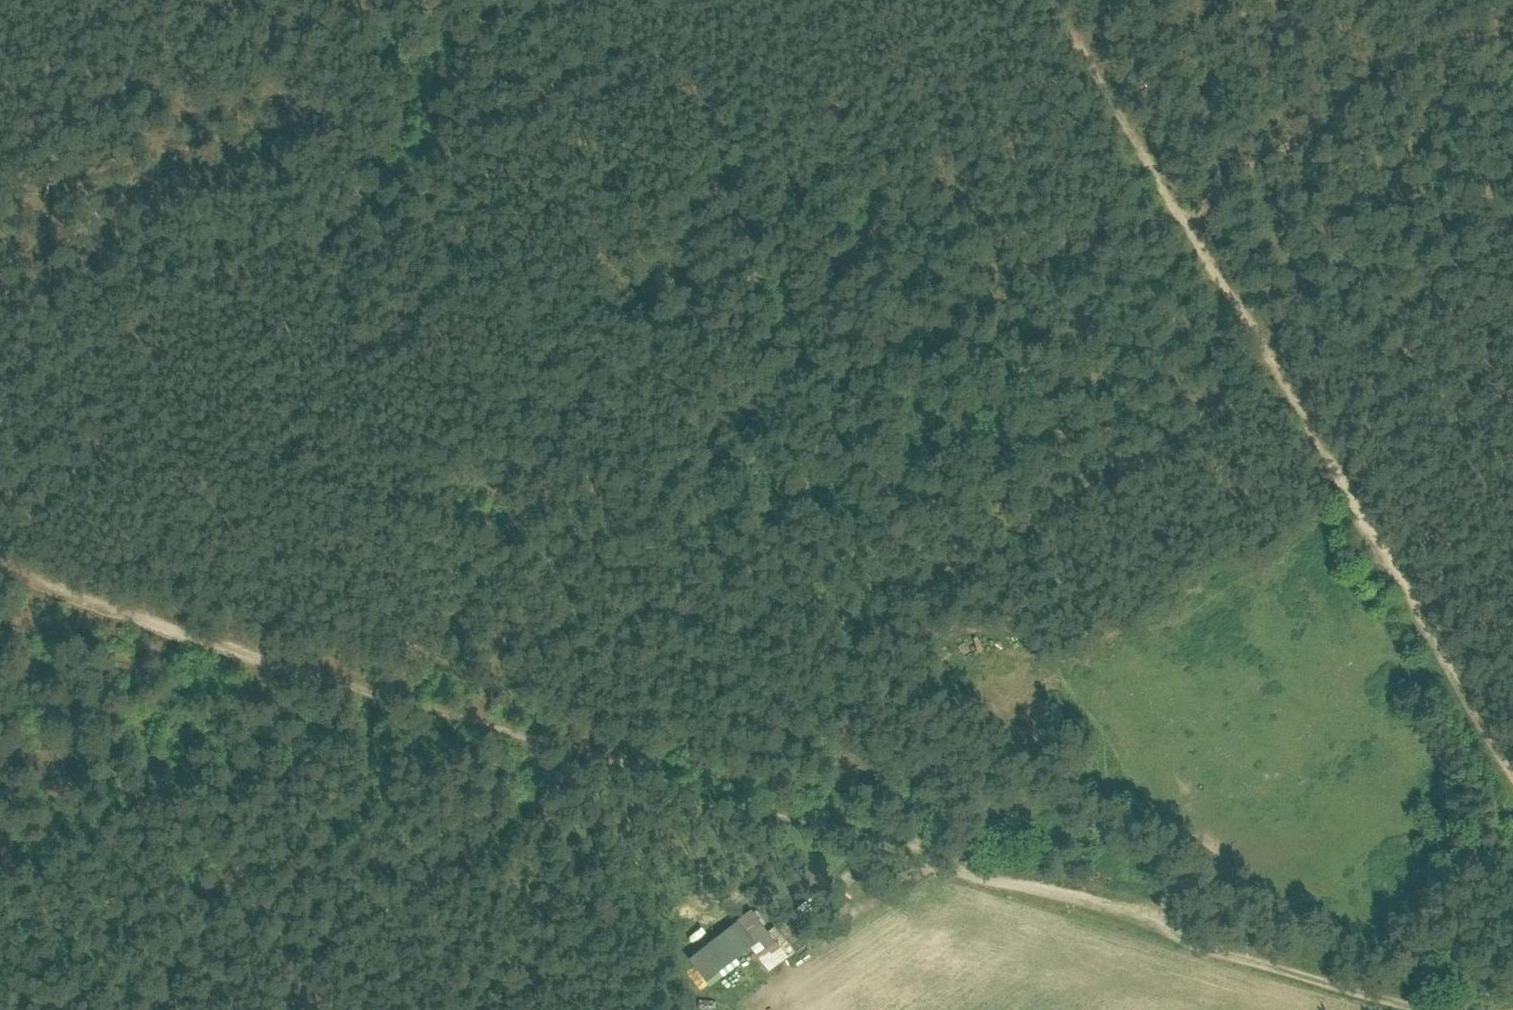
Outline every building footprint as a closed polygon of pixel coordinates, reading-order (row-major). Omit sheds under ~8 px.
[(755,901),(685,954),(709,985),(756,950),(770,969),(793,952),(755,901)] [(708,914),(688,916),(689,928),(708,926),(708,914)]
